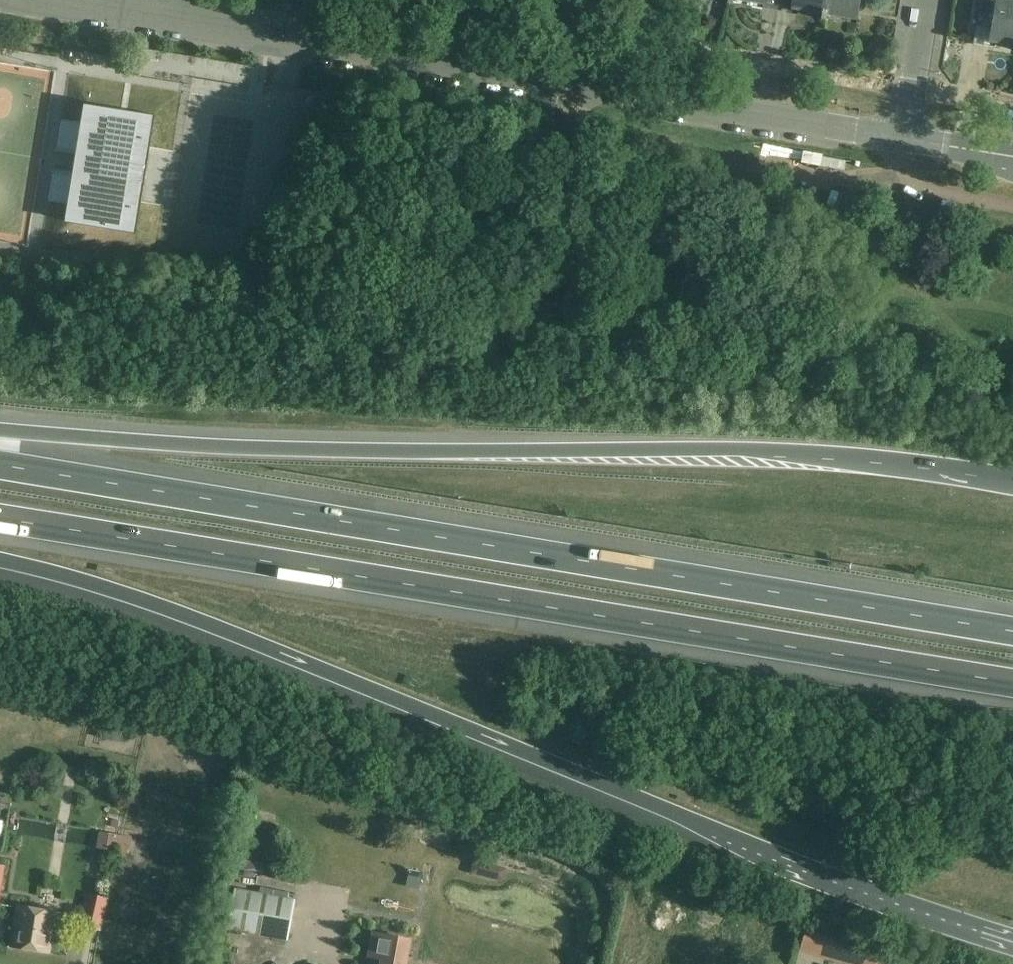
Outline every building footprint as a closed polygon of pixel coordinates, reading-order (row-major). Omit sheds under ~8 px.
[(823,20),(827,0),(793,0),(792,9),(822,13),(821,19),(823,20)] [(823,20),(826,20),(827,14),(857,19),(860,0),(827,0),(823,20)] [(986,28),(983,46),(995,48),(996,42),(1012,45),(1012,2),(1001,0),(982,0),(978,26),(986,28)] [(70,223),(136,234),(142,201),(151,146),(156,115),(126,110),(120,109),(89,104),(86,122),(73,204),(70,223)] [(101,738),(124,742),(128,724),(105,719),(101,738)] [(109,833),(107,849),(129,853),(132,837),(109,833)] [(235,889),(227,929),(287,940),(295,900),(235,889)] [(79,925),(101,930),(108,899),(87,894),(79,925)] [(58,913),(19,906),(12,947),(51,954),(58,913)] [(809,925),(801,952),(838,963),(846,936),(809,925)] [(374,933),(369,956),(373,957),(371,963),(404,963),(405,963),(409,939),(374,933)]
